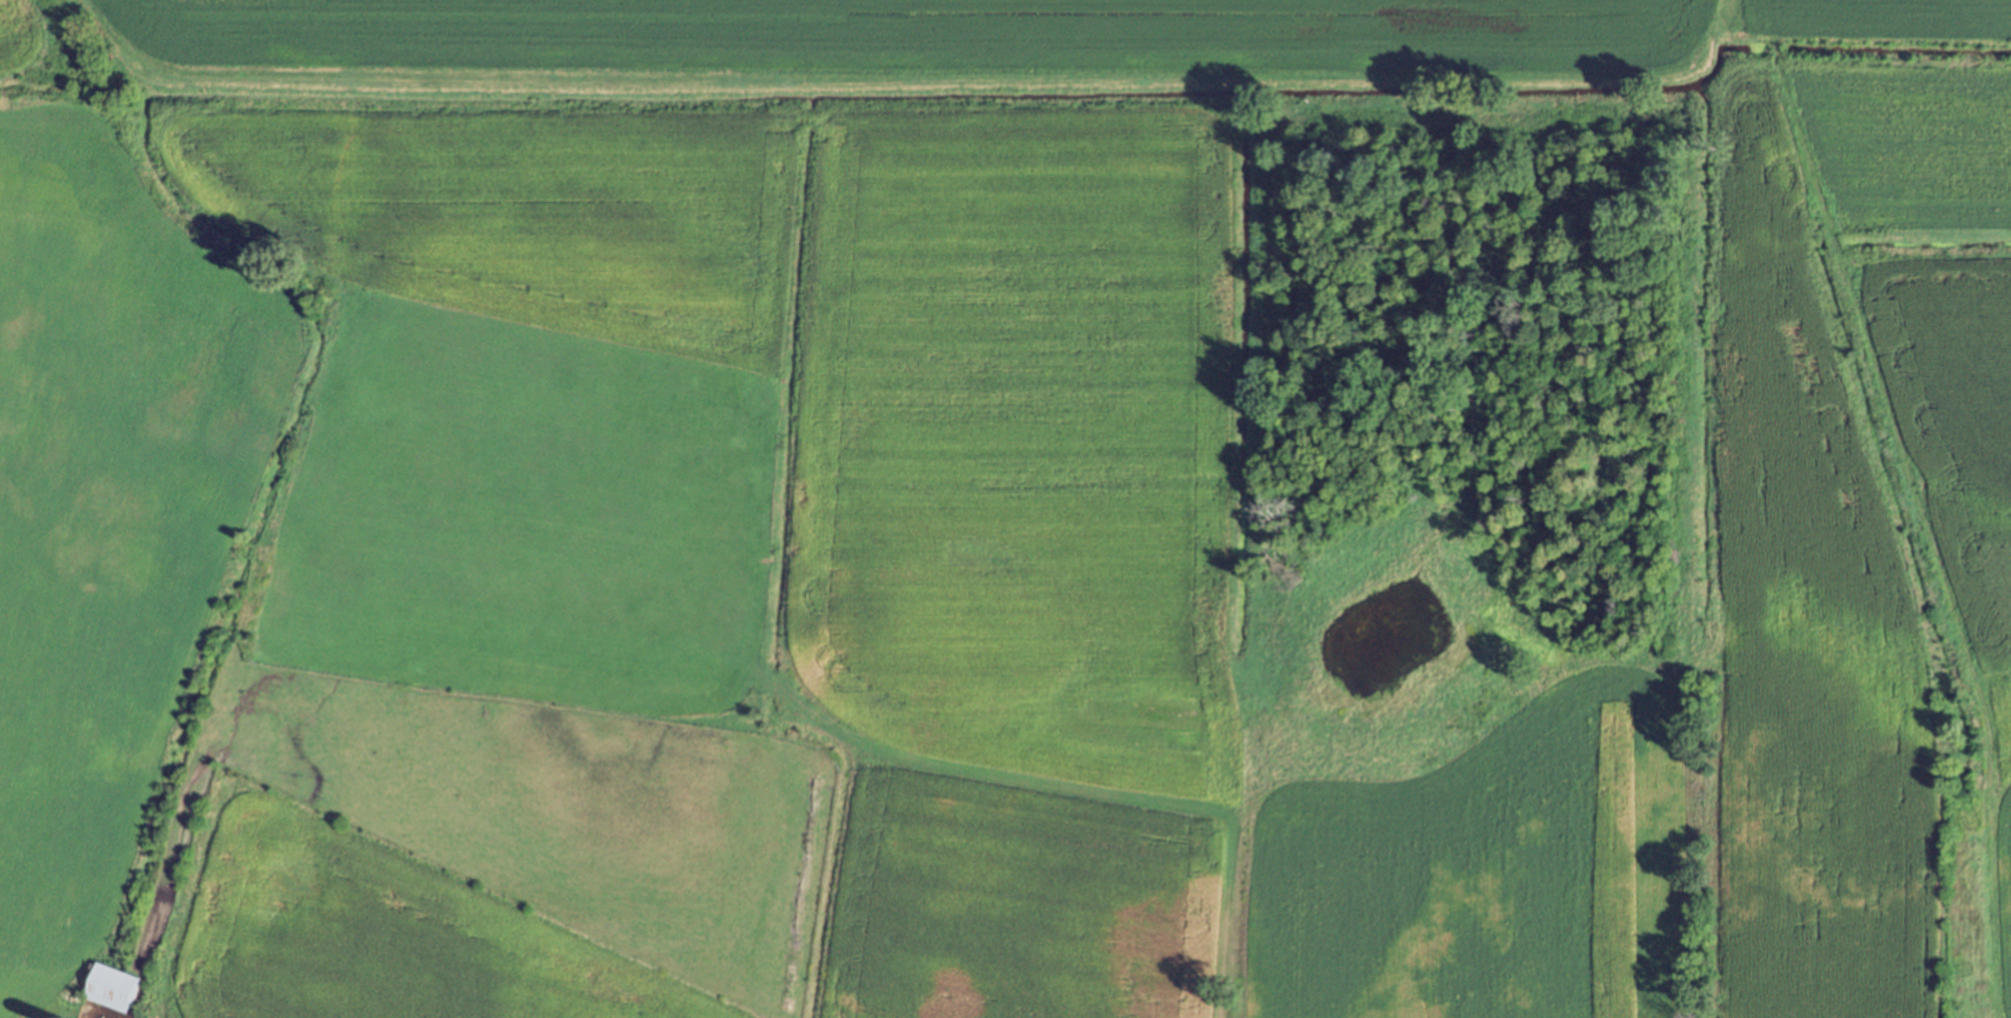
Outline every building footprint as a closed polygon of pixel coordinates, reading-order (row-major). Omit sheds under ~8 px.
[(88,1003),(131,1017),(144,982),(100,967),(88,1003)]
